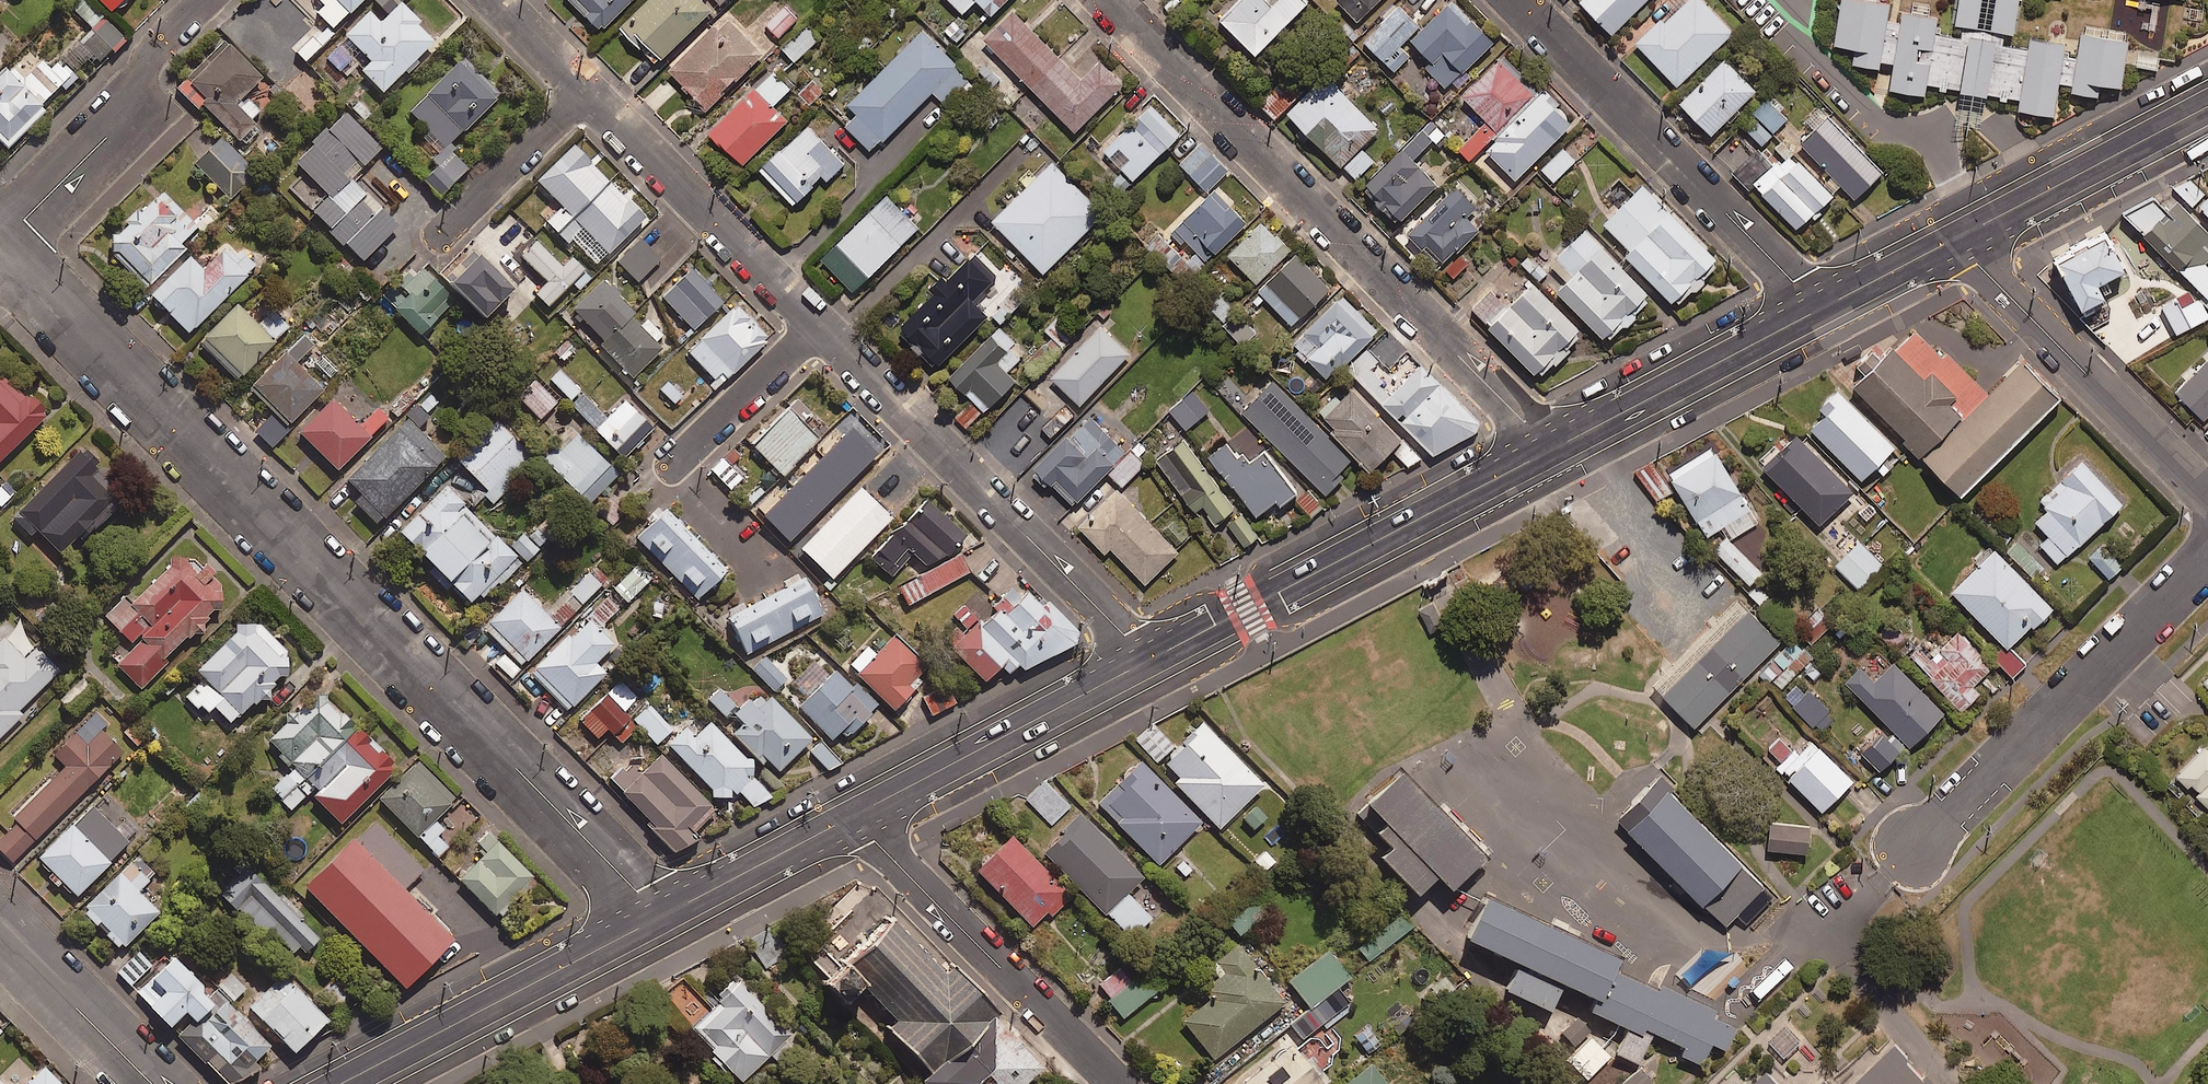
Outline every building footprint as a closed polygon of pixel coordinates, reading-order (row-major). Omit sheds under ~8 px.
[(113,15),(128,0),(97,0),(113,15)] [(324,8),(318,15),(334,31),(366,0),(317,0),(324,8)] [(375,2),(378,5),(346,39),(372,65),(363,75),(385,96),(434,45),(416,27),(420,24),(401,6),(406,0),(377,0),(375,2)] [(637,0),(571,0),(606,33),(637,0)] [(703,2),(706,0),(651,0),(622,27),(658,65),(713,13),(703,2)] [(966,15),(978,2),(995,18),(1011,0),(950,0),(966,15)] [(1308,0),(1279,0),(1273,6),(1267,0),(1243,0),(1222,21),(1259,57),(1312,4),(1308,0)] [(1339,3),(1360,23),(1384,0),(1342,0),(1339,3)] [(1574,4),(1609,41),(1652,0),(1579,0),(1574,4)] [(1712,0),(1688,0),(1636,48),(1674,90),(1739,30),(1712,0)] [(2050,119),(2055,87),(2074,90),(2073,96),(2097,100),(2099,88),(2120,92),(2127,48),(2081,40),(2077,67),(2061,65),(2064,51),(2029,45),(2027,55),(2002,51),(2005,36),(2011,37),(2017,0),(1946,0),(1953,2),(1949,31),(1958,32),(1957,40),(1936,37),(1938,22),(1899,16),(1898,27),(1885,25),(1888,9),(1839,1),(1832,49),(1852,52),(1850,68),(1877,73),(1878,67),(1891,69),(1887,94),(1922,99),(1924,88),(2020,104),(2018,113),(2050,119)] [(1495,45),(1454,3),(1414,42),(1437,65),(1430,71),(1449,90),(1495,45)] [(799,17),(786,5),(767,25),(780,37),(799,17)] [(1421,28),(1401,7),(1366,42),(1396,73),(1412,57),(1402,47),(1421,28)] [(1083,83),(1015,13),(986,42),(1077,134),(1125,87),(1103,64),(1083,83)] [(764,55),(725,17),(670,72),(709,111),(764,55)] [(331,41),(317,25),(291,47),(305,63),(331,41)] [(822,39),(808,25),(782,49),(796,63),(822,39)] [(81,46),(100,64),(117,47),(98,29),(81,46)] [(969,80),(923,33),(850,106),(859,116),(848,127),(874,154),(934,93),(945,104),(969,80)] [(79,80),(82,83),(100,64),(81,46),(75,40),(57,58),(60,61),(79,80)] [(262,81),(226,46),(179,94),(198,112),(204,107),(243,146),(258,131),(251,124),(261,114),(245,99),(262,81)] [(1541,96),(1506,59),(1466,98),(1491,124),(1462,151),(1473,162),(1541,96)] [(41,108),(62,86),(67,91),(79,80),(60,61),(52,69),(45,62),(22,86),(7,71),(0,79),(0,141),(9,150),(46,113),(41,108)] [(1759,93),(1728,61),(1683,106),(1714,137),(1759,93)] [(426,182),(444,200),(470,172),(452,154),(457,149),(451,144),(463,132),(467,136),(502,99),(463,62),(411,115),(447,149),(433,164),(438,169),(426,182)] [(792,90),(773,73),(713,135),(746,167),(789,123),(774,109),(792,90)] [(826,92),(814,81),(800,96),(813,107),(826,92)] [(1298,101),(1286,89),(1265,109),(1277,121),(1298,101)] [(1314,91),(1290,116),(1302,127),(1295,134),(1307,146),(1314,139),(1356,181),(1376,161),(1364,149),(1381,131),(1347,97),(1334,111),(1314,91)] [(1576,125),(1545,95),(1488,152),(1519,182),(1576,125)] [(1757,119),(1775,136),(1790,120),(1771,103),(1757,119)] [(1182,138),(1154,107),(1106,152),(1134,183),(1182,138)] [(327,134),(364,169),(382,150),(345,115),(327,134)] [(1775,136),(1757,119),(1746,131),(1765,148),(1775,136)] [(1886,175),(1832,120),(1805,147),(1859,202),(1886,175)] [(845,166),(808,127),(763,171),(797,206),(826,178),(829,182),(845,166)] [(1439,188),(1414,163),(1434,143),(1438,147),(1448,137),(1439,128),(1429,138),(1424,134),(1367,192),(1401,226),(1439,188)] [(364,169),(327,134),(296,166),(329,197),(311,215),(363,265),(399,228),(351,183),(364,169)] [(1798,154),(1784,140),(1774,149),(1788,162),(1784,166),(1780,162),(1756,186),(1802,232),(1814,220),(1817,222),(1824,215),(1821,213),(1833,201),(1792,160),(1798,154)] [(256,177),(223,142),(197,167),(230,202),(256,177)] [(1230,173),(1202,144),(1181,165),(1209,193),(1230,173)] [(1578,164),(1560,146),(1538,168),(1557,186),(1578,164)] [(646,221),(575,148),(539,184),(562,208),(546,223),(568,246),(584,230),(610,257),(646,221)] [(1105,216),(1054,164),(995,223),(1046,275),(1105,216)] [(2204,188),(2185,169),(2172,182),(2207,219),(2207,185),(2204,188)] [(1635,198),(1620,183),(1614,189),(1611,186),(1602,195),(1620,213),(1607,226),(1633,253),(1628,257),(1679,309),(1723,266),(1646,187),(1635,198)] [(1478,209),(1458,190),(1412,238),(1444,267),(1479,230),(1468,219),(1478,209)] [(1218,193),(1174,236),(1184,247),(1189,243),(1199,253),(1188,264),(1159,234),(1147,246),(1188,287),(1250,225),(1218,193)] [(140,215),(136,211),(123,224),(127,228),(106,249),(148,291),(186,253),(181,248),(198,231),(162,194),(140,215)] [(917,226),(886,195),(822,259),(854,291),(917,226)] [(2127,217),(2204,292),(2207,287),(2207,253),(2198,243),(2207,233),(2207,231),(2177,200),(2166,212),(2149,195),(2117,208),(2127,217)] [(2102,290),(2095,277),(2121,263),(2099,223),(2073,238),(2048,252),(2077,304),(2102,290)] [(1293,253),(1264,224),(1231,257),(1260,286),(1293,253)] [(1655,299),(1588,230),(1552,265),(1571,285),(1561,295),(1609,344),(1655,299)] [(662,259),(641,239),(617,263),(638,284),(662,259)] [(561,268),(536,243),(521,258),(547,285),(536,296),(549,309),(585,273),(571,258),(561,268)] [(190,337),(257,269),(242,254),(236,259),(227,250),(204,273),(191,260),(152,299),(190,337)] [(1550,271),(1531,253),(1521,264),(1540,281),(1550,271)] [(950,284),(945,280),(933,292),(937,296),(902,331),(940,369),(989,319),(974,304),(999,279),(976,257),(950,284)] [(1332,294),(1300,258),(1262,292),(1294,328),(1332,294)] [(515,297),(481,262),(453,290),(487,325),(515,297)] [(723,306),(694,273),(664,300),(694,332),(723,306)] [(454,304),(426,277),(394,311),(423,338),(454,304)] [(636,314),(604,282),(574,312),(606,344),(636,314)] [(1016,287),(992,313),(1004,324),(1028,299),(1016,287)] [(1512,311),(1493,292),(1473,311),(1544,382),(1588,338),(1537,287),(1512,311)] [(2176,295),(2161,302),(2176,330),(2207,314),(2197,294),(2180,303),(2176,295)] [(1344,296),(1294,343),(1301,350),(1296,354),(1308,367),(1312,363),(1331,382),(1346,368),(1367,348),(1381,335),(1344,296)] [(1226,326),(1239,314),(1225,298),(1212,310),(1226,326)] [(769,342),(734,307),(688,353),(723,388),(769,342)] [(265,333),(238,308),(202,347),(240,382),(290,329),(279,318),(265,333)] [(1239,314),(1226,326),(1244,346),(1258,335),(1239,314)] [(1079,336),(1059,315),(1045,329),(1065,349),(1079,336)] [(641,331),(631,322),(604,349),(634,379),(662,352),(653,343),(661,335),(649,323),(641,331)] [(1133,355),(1102,325),(1051,377),(1082,407),(1133,355)] [(1860,369),(1847,382),(1956,490),(2055,392),(2019,356),(1984,390),(1945,350),(1940,355),(1912,327),(1892,347),(1888,343),(1877,354),(1868,345),(1852,361),(1860,369)] [(972,400),(956,416),(968,428),(984,411),(988,415),(1018,384),(1008,374),(1027,355),(1002,330),(952,380),(972,400)] [(314,348),(304,339),(254,391),(292,427),(324,393),(296,366),(314,348)] [(1367,348),(1346,368),(1381,405),(1391,396),(1383,388),(1386,385),(1373,371),(1381,363),(1367,348)] [(2167,406),(2197,434),(2207,422),(2207,364),(2167,406)] [(1484,426),(1421,367),(1384,406),(1439,458),(1475,436),(1484,426)] [(580,394),(559,371),(550,380),(571,403),(580,394)] [(0,382),(0,466),(49,418),(29,397),(22,404),(0,382)] [(558,403),(538,385),(521,404),(541,422),(558,403)] [(1246,414),(1329,497),(1347,479),(1342,474),(1353,463),(1276,385),(1246,414)] [(1890,442),(1836,389),(1804,421),(1857,475),(1890,442)] [(1318,415),(1374,475),(1396,454),(1411,471),(1423,459),(1379,412),(1376,415),(1355,392),(1341,405),(1335,399),(1318,415)] [(1211,412),(1195,393),(1172,412),(1188,431),(1211,412)] [(596,430),(606,420),(582,396),(572,406),(596,430)] [(809,412),(796,399),(750,446),(780,476),(816,439),(798,422),(809,412)] [(596,430),(595,431),(624,461),(654,430),(625,401),(606,420),(596,430)] [(358,429),(332,404),(299,437),(337,476),(391,422),(378,409),(358,429)] [(1013,408),(992,431),(1004,442),(1025,419),(1013,408)] [(429,420),(420,411),(349,484),(364,499),(357,506),(380,528),(447,460),(418,431),(429,420)] [(885,444),(851,412),(815,451),(818,454),(812,461),(829,478),(835,471),(848,482),(885,444)] [(1141,471),(1093,419),(1036,473),(1049,487),(1053,484),(1075,508),(1111,474),(1123,488),(1141,471)] [(537,465),(496,421),(456,458),(497,502),(537,465)] [(289,432),(277,422),(262,439),(274,449),(289,432)] [(1037,431),(1026,422),(1012,438),(1023,447),(1037,431)] [(1852,490),(1796,434),(1764,466),(1819,522),(1852,490)] [(619,476),(579,435),(548,465),(589,506),(619,476)] [(1239,511),(1187,443),(1160,463),(1198,513),(1205,508),(1219,526),(1239,511)] [(1755,518),(1706,443),(1664,471),(1704,533),(1720,523),(1728,536),(1755,518)] [(1248,471),(1229,446),(1212,459),(1261,520),(1280,504),(1284,510),(1300,497),(1267,456),(1248,471)] [(84,544),(120,509),(89,478),(99,468),(84,452),(14,520),(32,538),(37,533),(61,558),(80,539),(84,544)] [(2124,500),(2103,478),(2081,454),(2028,505),(2051,528),(2039,539),(2060,561),(2124,500)] [(743,479),(724,460),(712,473),(731,491),(743,479)] [(446,489),(399,537),(432,570),(428,575),(446,593),(451,588),(473,610),(508,575),(459,526),(471,514),(446,489)] [(893,521),(862,491),(802,552),(833,582),(893,521)] [(1181,555),(1120,492),(1081,529),(1108,556),(1114,550),(1148,586),(1181,555)] [(1327,509),(1311,493),(1300,504),(1316,520),(1327,509)] [(630,514),(616,498),(600,513),(614,528),(630,514)] [(910,608),(970,574),(959,551),(967,542),(930,505),(874,562),(892,579),(915,556),(924,565),(915,574),(919,580),(900,591),(910,608)] [(724,571),(664,510),(635,538),(695,599),(724,571)] [(1262,537),(1249,515),(1232,525),(1245,547),(1262,537)] [(1759,569),(1722,532),(1705,549),(1742,586),(1759,569)] [(1881,562),(1856,538),(1832,563),(1857,587),(1881,562)] [(2121,562),(2101,541),(2086,554),(2106,575),(2121,562)] [(2048,609),(1994,552),(1951,593),(2006,649),(2048,609)] [(213,582),(219,576),(206,563),(199,569),(188,558),(170,558),(170,571),(134,608),(124,598),(105,618),(136,648),(117,667),(142,692),(169,666),(164,661),(186,639),(190,643),(197,637),(201,640),(208,633),(205,629),(210,624),(206,620),(212,613),(223,613),(223,592),(213,582)] [(609,579),(594,567),(560,607),(574,620),(609,579)] [(651,582),(637,567),(613,590),(627,605),(651,582)] [(824,615),(804,578),(728,620),(749,657),(824,615)] [(979,623),(962,606),(952,616),(969,633),(953,650),(988,685),(1003,671),(1010,678),(1020,668),(1027,673),(1076,648),(1080,635),(1021,582),(979,623)] [(561,631),(522,593),(485,631),(523,669),(561,631)] [(1735,597),(1649,683),(1691,725),(1777,640),(1735,597)] [(1830,621),(1815,605),(1794,625),(1809,641),(1830,621)] [(1911,641),(1884,616),(1873,629),(1900,653),(1911,641)] [(615,648),(585,618),(530,675),(570,714),(606,677),(597,667),(615,648)] [(238,626),(238,633),(196,676),(202,681),(185,698),(206,718),(215,710),(233,728),(254,707),(256,709),(261,703),(272,705),(271,693),(282,682),(289,681),(290,656),(259,625),(238,626)] [(1990,671),(1949,628),(1915,661),(1956,703),(1990,671)] [(15,630),(0,645),(0,741),(23,719),(18,714),(59,674),(15,630)] [(1808,656),(1790,637),(1771,656),(1782,667),(1772,677),(1779,685),(1808,656)] [(849,670),(896,714),(922,687),(917,682),(928,671),(895,640),(878,658),(869,650),(849,670)] [(1943,710),(1880,644),(1842,680),(1882,721),(1906,746),(1943,710)] [(787,682),(765,660),(753,672),(775,694),(787,682)] [(853,693),(836,675),(801,711),(833,743),(842,734),(849,741),(881,709),(859,687),(853,693)] [(674,731),(622,681),(581,724),(599,741),(608,732),(622,746),(639,728),(658,747),(674,731)] [(1826,706),(1803,683),(1786,699),(1809,722),(1826,706)] [(956,706),(945,688),(922,702),(933,720),(956,706)] [(721,692),(710,703),(728,721),(734,715),(747,729),(736,739),(776,779),(815,740),(766,692),(752,706),(749,703),(740,712),(721,692)] [(284,807),(358,733),(329,704),(317,715),(307,705),(268,745),(293,770),(270,793),(284,807)] [(1200,718),(1157,760),(1220,823),(1262,781),(1200,718)] [(1884,766),(1906,746),(1882,721),(1861,741),(1884,766)] [(746,762),(708,725),(695,738),(686,730),(669,748),(713,792),(713,802),(733,801),(733,793),(738,798),(741,795),(757,811),(770,798),(755,782),(755,762),(746,762)] [(358,733),(284,807),(291,813),(309,796),(341,829),(397,773),(358,733)] [(102,734),(88,748),(77,737),(56,758),(68,769),(0,836),(0,852),(13,865),(123,756),(102,734)] [(1849,780),(1809,738),(1783,763),(1823,805),(1849,780)] [(841,764),(821,742),(811,752),(831,774),(841,764)] [(2172,777),(2207,808),(2207,753),(2199,745),(2172,777)] [(1138,755),(1095,798),(1156,859),(1199,816),(1138,755)] [(632,767),(612,786),(657,833),(655,835),(679,861),(700,841),(694,835),(716,814),(662,758),(642,777),(632,767)] [(457,802),(418,764),(381,803),(439,860),(450,849),(431,830),(457,802)] [(1474,856),(1389,769),(1355,802),(1375,823),(1366,831),(1382,847),(1373,856),(1408,892),(1428,873),(1442,888),(1474,856)] [(1761,885),(1667,788),(1671,784),(1659,771),(1612,816),(1707,915),(1711,912),(1722,923),(1761,885)] [(1069,806),(1044,780),(1026,796),(1050,823),(1069,806)] [(1078,807),(1045,843),(1107,899),(1139,864),(1078,807)] [(130,848),(91,809),(39,861),(78,900),(130,848)] [(1766,819),(1763,847),(1803,851),(1806,823),(1766,819)] [(425,873),(377,824),(307,894),(407,994),(457,945),(404,893),(425,873)] [(1016,829),(980,869),(1047,929),(1083,889),(1016,829)] [(538,883),(490,836),(476,850),(485,858),(461,883),(500,921),(538,883)] [(1277,858),(1264,845),(1251,858),(1264,871),(1277,858)] [(106,938),(119,951),(122,947),(125,950),(160,917),(139,894),(156,877),(138,859),(82,913),(98,929),(101,926),(110,934),(106,938)] [(321,942),(251,872),(225,898),(265,938),(271,933),(293,955),(299,948),(307,956),(321,942)] [(1274,903),(1258,882),(1221,910),(1237,931),(1274,903)] [(1613,952),(1474,892),(1454,938),(1509,962),(1497,989),(1542,1009),(1555,981),(1589,996),(1583,1011),(1623,1028),(1611,1053),(1634,1063),(1648,1032),(1681,1047),(1677,1056),(1697,1064),(1706,1043),(1721,1049),(1731,1026),(1709,1017),(1713,1009),(1654,983),(1652,988),(1606,968),(1613,952)] [(1418,933),(1398,909),(1355,946),(1375,970),(1418,933)] [(1001,1015),(958,968),(952,973),(897,917),(830,979),(853,1004),(869,989),(899,1021),(890,1028),(935,1073),(925,1083),(926,1083),(1035,1083),(1052,1069),(1001,1015)] [(1181,1017),(1212,1055),(1283,999),(1235,939),(1208,961),(1218,974),(1206,984),(1212,992),(1181,1017)] [(1348,971),(1326,944),(1287,977),(1309,1004),(1287,1023),(1300,1037),(1323,1018),(1328,1024),(1344,1010),(1339,1004),(1348,997),(1335,981),(1348,971)] [(1156,958),(1109,998),(1124,1016),(1171,976),(1156,958)] [(265,1073),(256,1064),(272,1049),(231,1008),(246,993),(231,978),(205,1005),(202,1002),(208,996),(175,964),(153,985),(167,999),(152,1014),(172,1035),(188,1019),(195,1026),(179,1041),(223,1083),(245,1083),(265,1073)] [(724,1070),(730,1065),(742,1078),(770,1052),(777,1060),(793,1045),(786,1037),(793,1031),(737,971),(732,975),(728,970),(713,985),(719,992),(688,1020),(714,1049),(709,1054),(724,1070)] [(331,1026),(284,977),(250,1010),(297,1059),(331,1026)] [(1580,1013),(1559,1033),(1571,1045),(1592,1026),(1580,1013)] [(1797,1039),(1782,1023),(1766,1039),(1781,1054),(1797,1039)] [(1302,1050),(1290,1035),(1234,1082),(1236,1083),(1318,1083),(1329,1075),(1306,1046),(1302,1050)] [(1923,1071),(1919,1075),(1902,1058),(1905,1055),(1890,1040),(1844,1083),(1936,1083),(1923,1071)] [(1368,1059),(1338,1083),(1389,1083),(1368,1059)] [(1636,1067),(1616,1083),(1651,1083),(1636,1067)] [(1775,1083),(1762,1069),(1745,1083),(1774,1083),(1775,1083)] [(45,1071),(32,1083),(58,1083),(45,1071)] [(1819,1075),(1810,1083),(1828,1083),(1819,1075)]
